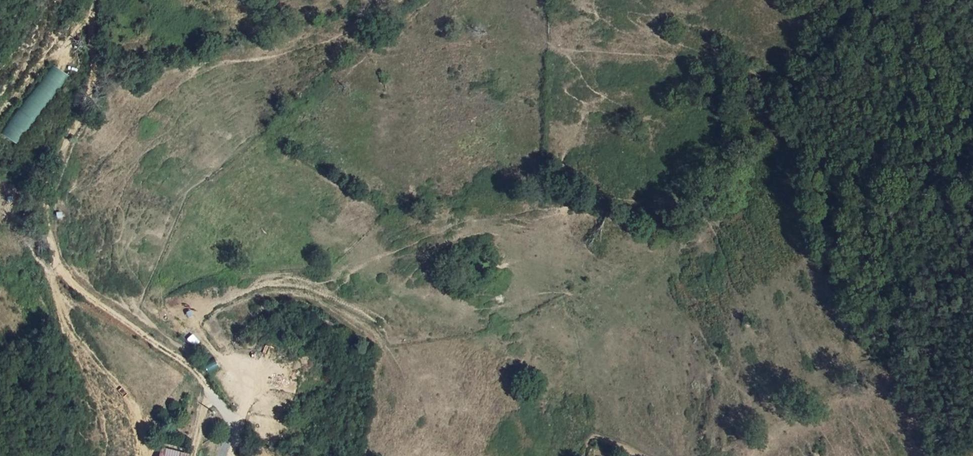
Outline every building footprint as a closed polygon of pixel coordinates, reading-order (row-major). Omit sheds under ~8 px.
[(53,63),(3,131),(21,144),(70,76),(53,63)]
